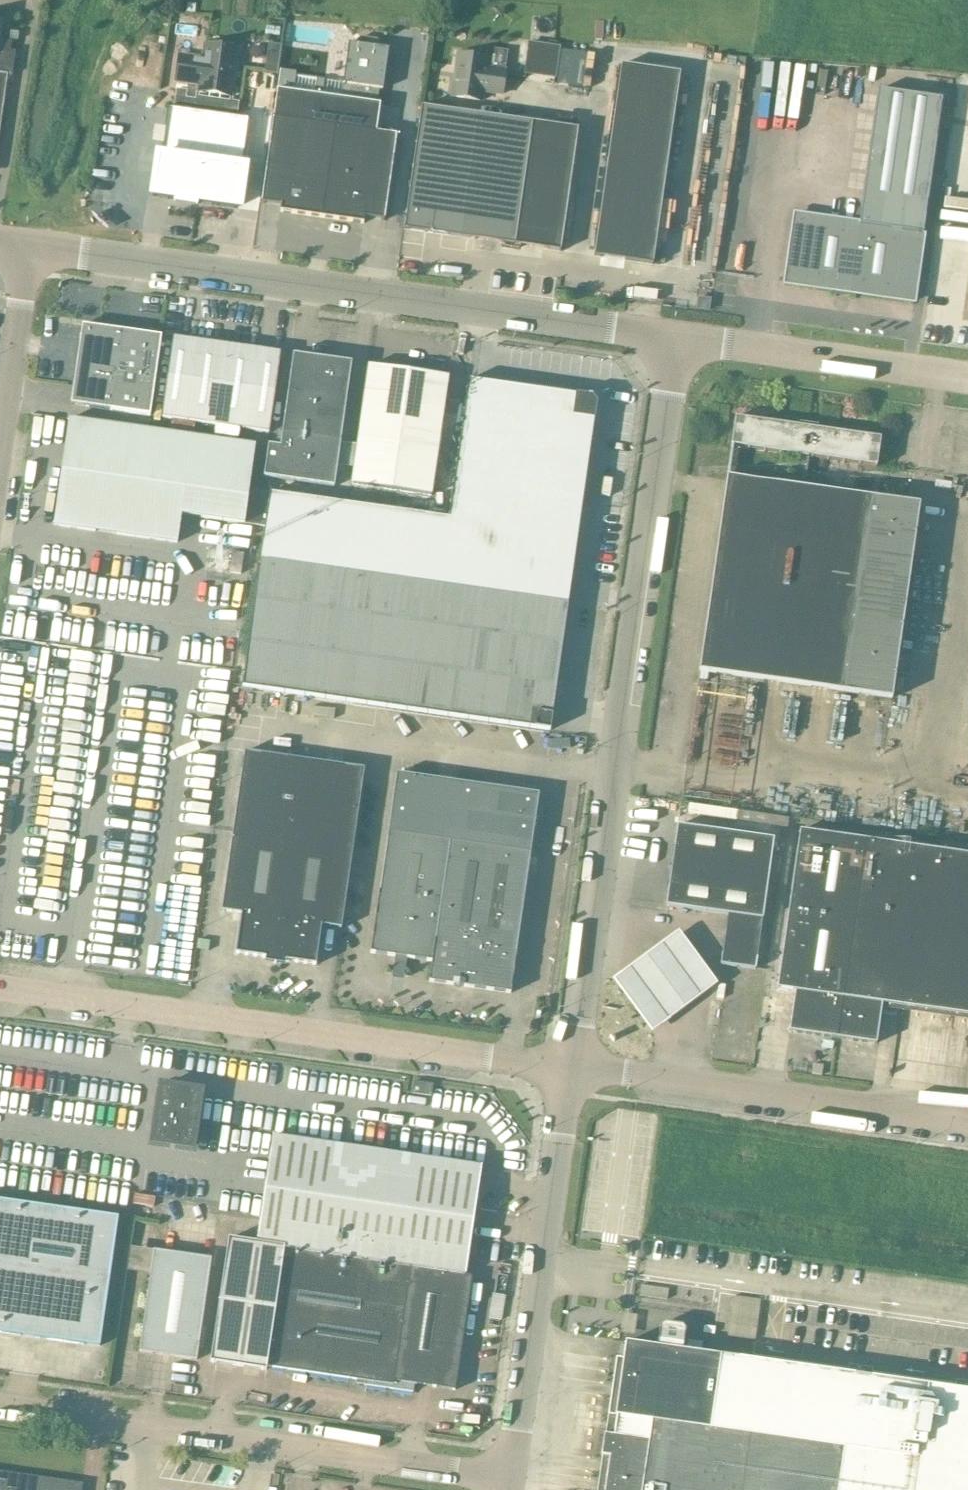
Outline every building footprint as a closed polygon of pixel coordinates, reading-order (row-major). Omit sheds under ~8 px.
[(345,85),(343,100),(376,105),(379,90),(381,90),(386,50),(378,48),(379,44),(376,40),(361,38),(357,41),(356,45),(348,44),(343,85),(345,85)] [(559,48),(529,44),(525,74),(555,78),(559,48)] [(179,56),(175,82),(199,85),(198,92),(231,97),(237,50),(205,46),(202,62),(195,61),(195,59),(179,56)] [(7,75),(12,76),(15,52),(0,50),(0,74),(7,75)] [(483,92),(502,95),(505,71),(486,68),(487,59),(458,55),(452,97),(481,101),(483,92)] [(266,58),(264,71),(276,72),(278,60),(266,58)] [(620,65),(593,257),(653,265),(680,74),(620,65)] [(279,74),(277,90),(321,97),(324,81),(295,77),(279,74)] [(321,97),(277,90),(261,203),(281,206),(280,212),(363,224),(364,218),(384,221),(396,136),(376,133),(380,105),(376,105),(343,100),(321,97)] [(785,284),(913,302),(942,99),(877,90),(858,224),(795,215),(785,284)] [(207,97),(205,113),(236,118),(238,101),(207,97)] [(404,230),(515,245),(560,252),(578,129),(421,107),(404,230)] [(236,206),(248,119),(236,118),(205,113),(168,108),(156,195),(157,195),(166,196),(171,202),(176,198),(236,206)] [(71,405),(110,410),(122,331),(82,326),(71,405)] [(122,331),(110,410),(150,416),(161,337),(122,331)] [(162,417),(269,433),(280,354),(173,338),(162,417)] [(293,355),(282,436),(280,448),(267,446),(263,477),(334,487),(340,444),(351,364),(293,355)] [(448,377),(368,366),(351,485),(431,496),(448,377)] [(448,519),(261,492),(256,526),(265,527),(242,688),(550,731),(596,404),(591,398),(468,380),(448,519)] [(880,439),(735,418),(731,446),(798,456),(794,487),(726,478),(705,626),(699,672),(844,693),(891,700),(919,505),(804,489),(808,457),(876,467),(880,439)] [(181,515),(256,526),(261,492),(249,491),(255,446),(69,419),(54,526),(177,543),(181,515)] [(240,575),(243,554),(232,553),(229,573),(240,575)] [(121,734),(104,874),(198,886),(215,746),(121,734)] [(321,926),(341,929),(364,769),(244,752),(221,912),(241,914),(235,954),(316,966),(321,926)] [(396,774),(388,833),(379,892),(370,953),(431,962),(429,982),(510,994),(516,952),(539,795),(396,774)] [(666,907),(762,920),(773,840),(677,826),(666,907)] [(799,831),(777,989),(794,992),(789,1032),(876,1044),(881,1005),(967,1017),(967,855),(799,831)] [(717,985),(678,933),(613,981),(652,1033),(717,985)] [(757,958),(722,953),(720,965),(755,970),(757,958)] [(813,1064),(811,1074),(822,1076),(823,1065),(813,1064)] [(433,1085),(414,1082),(412,1094),(431,1097),(433,1085)] [(153,1141),(193,1147),(201,1092),(161,1086),(153,1141)] [(257,1243),(285,1247),(465,1276),(481,1167),(273,1137),(257,1243)] [(136,1195),(134,1205),(152,1208),(154,1197),(136,1195)] [(117,1218),(0,1201),(0,1332),(99,1346),(117,1218)] [(266,1371),(266,1367),(285,1247),(257,1243),(228,1239),(210,1362),(266,1371)] [(285,1247),(266,1367),(365,1381),(364,1385),(413,1393),(414,1385),(455,1391),(472,1277),(465,1276),(285,1247)] [(196,1361),(211,1259),(154,1250),(139,1352),(196,1361)] [(756,1333),(757,1297),(730,1296),(728,1332),(756,1333)] [(720,1356),(682,1351),(685,1330),(682,1326),(664,1323),(660,1326),(657,1347),(625,1343),(614,1416),(611,1437),(604,1436),(601,1457),(608,1458),(604,1489),(967,1489),(967,1392),(720,1356)] [(81,1484),(0,1472),(0,1489),(80,1489),(81,1484)]
